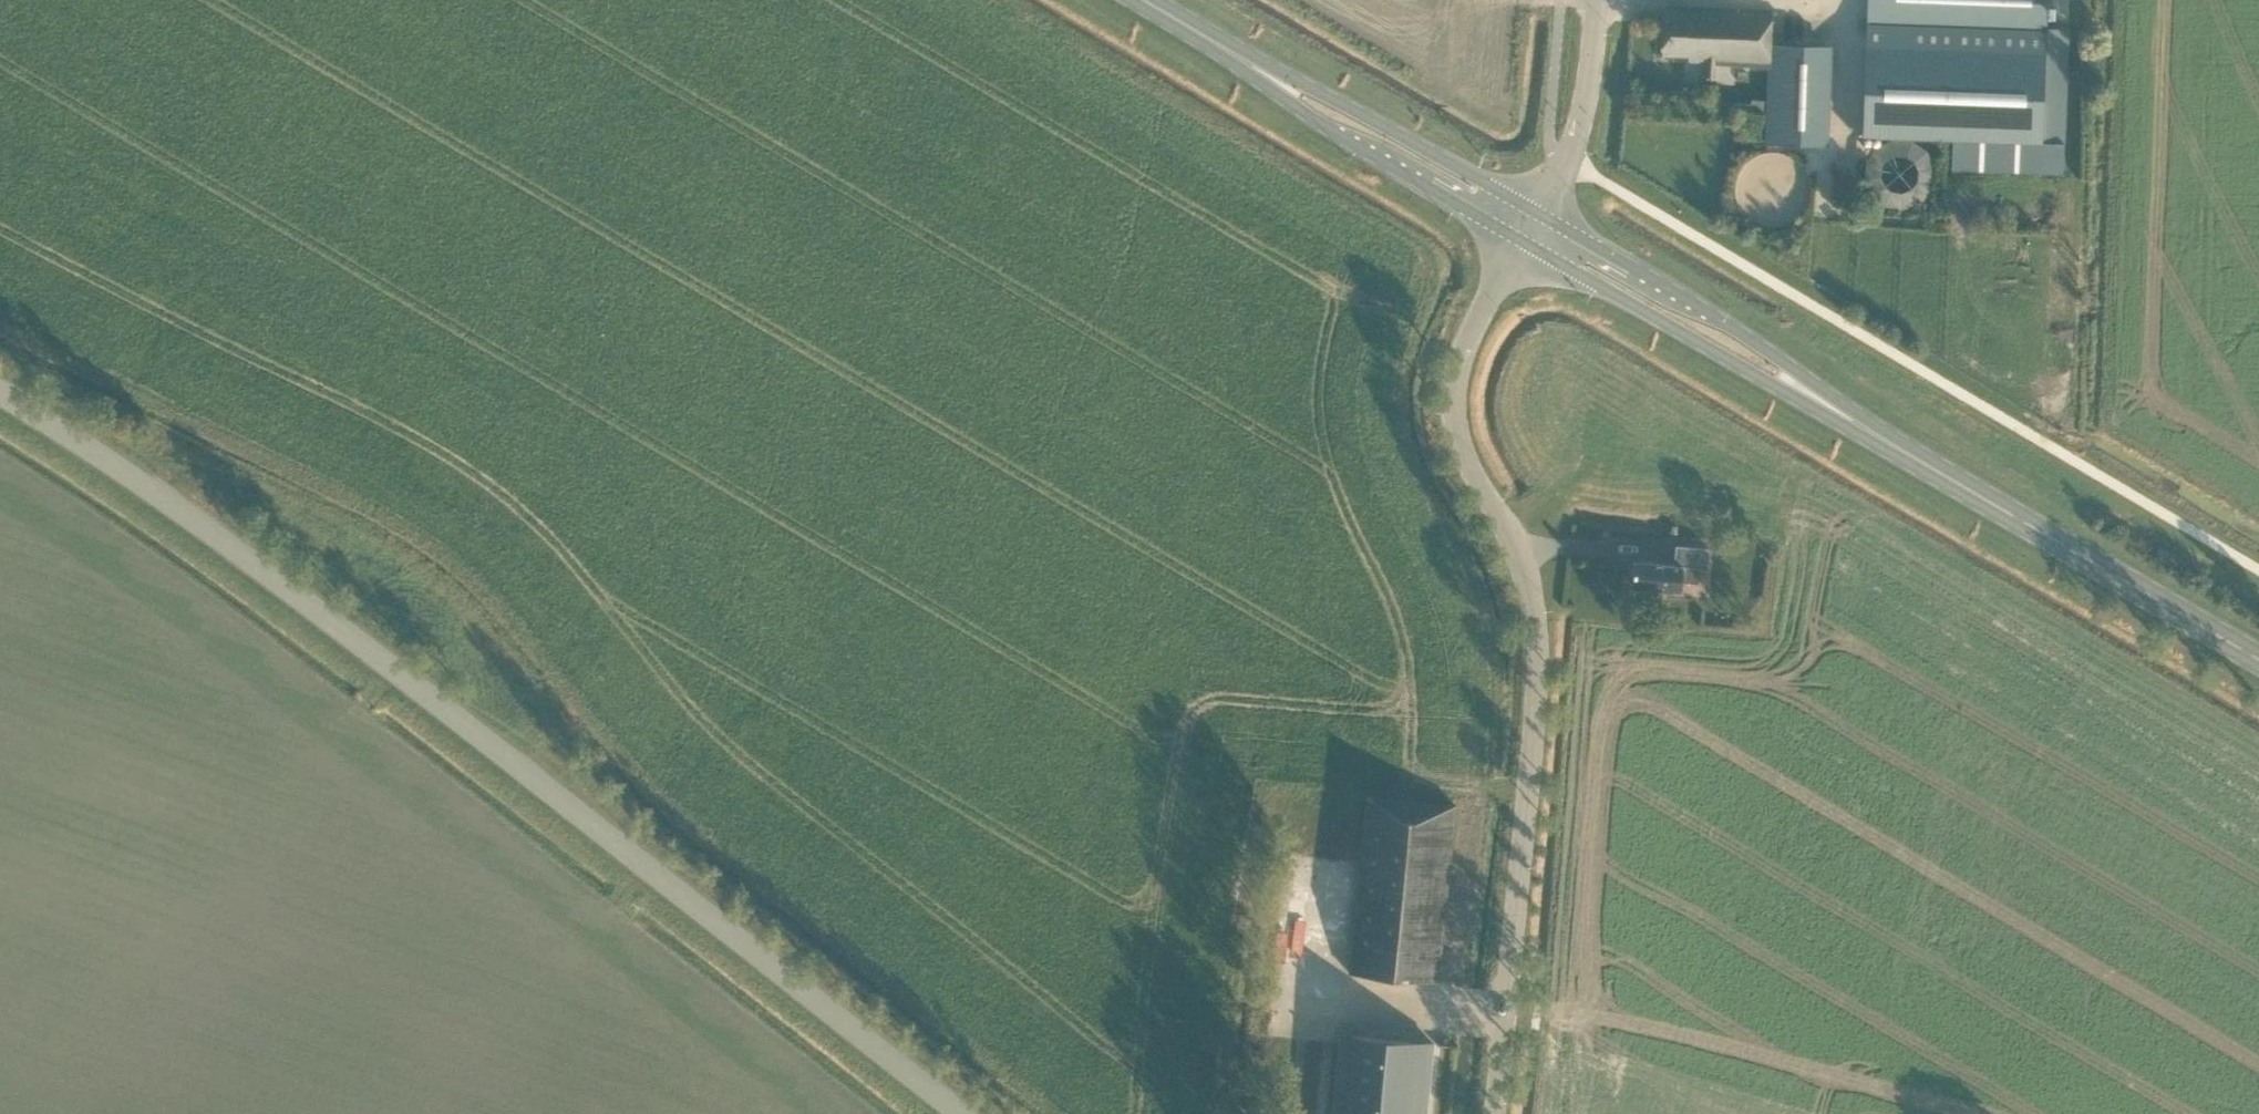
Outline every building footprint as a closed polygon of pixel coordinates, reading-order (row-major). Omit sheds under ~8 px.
[(1865,135),(1953,138),(2043,141),(2044,140),(2048,28),(2049,0),(1869,0),(1867,82),(1865,135)] [(1662,5),(1661,54),(1688,55),(1688,60),(1705,60),(1705,78),(1718,79),(1719,64),(1771,67),(1772,8),(1662,5)] [(2048,28),(2044,140),(2064,140),(2069,29),(2048,28)] [(1773,42),(1772,95),(1781,95),(1781,103),(1783,103),(1782,123),(1822,125),(1824,43),(1773,42)] [(1751,102),(1751,110),(1764,112),(1765,99),(1752,98),(1751,102)] [(2043,141),(1953,138),(1952,170),(2064,173),(2065,140),(2064,140),(2044,140),(2043,141)] [(1711,547),(1678,544),(1676,564),(1637,560),(1635,584),(1683,588),(1684,580),(1700,581),(1702,568),(1709,568),(1711,547)] [(1457,803),(1367,794),(1349,972),(1439,981),(1457,803)] [(1341,1031),(1333,1113),(1429,1113),(1436,1041),(1341,1031)]
